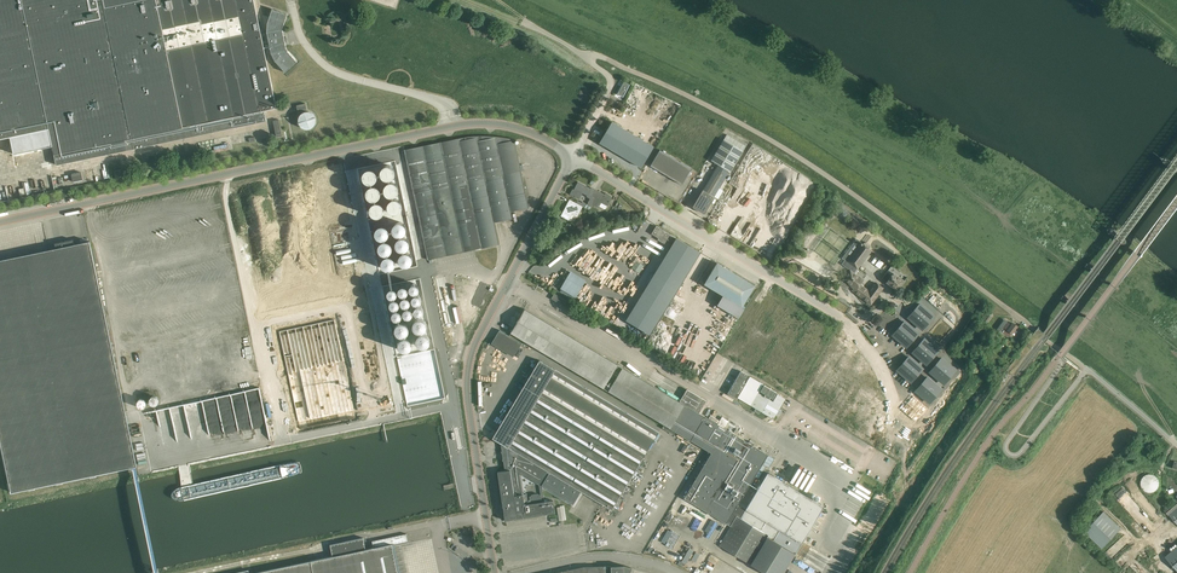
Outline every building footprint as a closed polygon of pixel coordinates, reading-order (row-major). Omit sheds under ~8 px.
[(10,137),(14,155),(53,147),(57,165),(267,121),(264,111),(276,108),(276,106),(263,44),(269,43),(271,52),(275,61),(285,72),(297,62),(287,50),(286,47),(285,43),(284,36),(282,29),(287,14),(272,9),(269,17),(267,24),(267,32),(267,33),(268,38),(262,39),(261,34),(258,22),(258,19),(254,0),(0,0),(0,139),(10,137)] [(623,97),(630,85),(624,81),(617,94),(623,97)] [(641,86),(634,99),(649,106),(655,93),(641,86)] [(662,109),(675,115),(679,106),(666,100),(662,109)] [(306,104),(297,106),(298,112),(307,110),(306,104)] [(306,112),(305,112),(303,113),(301,114),(300,115),(299,117),(298,118),(298,120),(298,121),(298,123),(299,124),(300,126),(301,127),(302,128),(303,128),(305,129),(307,129),(308,129),(309,129),(310,129),(311,128),(312,128),(313,127),(314,126),(315,125),(315,124),(316,123),(316,122),(316,121),(316,120),(316,118),(315,117),(315,116),(314,115),(313,114),(312,113),(311,113),(309,112),(307,112),(306,112)] [(282,136),(279,120),(273,121),(277,137),(282,136)] [(654,147),(612,122),(599,143),(641,168),(654,147)] [(650,130),(648,135),(651,136),(649,139),(657,143),(660,139),(661,136),(650,130)] [(414,148),(405,150),(428,259),(472,250),(499,244),(496,230),(495,222),(512,218),(511,211),(529,207),(515,142),(515,141),(514,140),(510,139),(506,138),(503,137),(499,137),(495,137),(491,136),(487,136),(484,136),(481,136),(478,136),(475,136),(472,137),(469,137),(466,137),(458,139),(453,140),(450,141),(418,147),(414,148)] [(596,138),(589,149),(593,152),(600,141),(596,138)] [(697,201),(694,206),(704,213),(707,208),(714,197),(719,188),(724,180),(729,173),(729,171),(731,172),(743,151),(724,139),(712,160),(719,165),(697,201)] [(227,143),(213,147),(214,153),(229,150),(227,143)] [(650,166),(682,184),(691,169),(660,150),(650,166)] [(1165,157),(1164,157),(1163,157),(1162,156),(1161,156),(1160,157),(1160,158),(1161,160),(1161,161),(1162,161),(1176,172),(1176,173),(1176,166),(1165,157)] [(125,169),(115,171),(116,177),(127,175),(125,169)] [(82,172),(72,174),(73,182),(83,180),(82,172)] [(590,198),(595,189),(591,187),(591,189),(578,182),(574,190),(573,189),(570,194),(579,199),(582,193),(587,195),(587,196),(590,198)] [(606,193),(605,195),(595,189),(590,198),(587,204),(585,208),(589,210),(592,204),(598,208),(599,206),(605,210),(611,198),(611,197),(606,193)] [(681,203),(684,197),(678,193),(674,199),(681,203)] [(582,206),(576,203),(570,200),(561,216),(569,220),(572,214),(577,217),(581,210),(582,206)] [(656,226),(651,234),(658,238),(659,238),(661,240),(660,241),(670,247),(676,238),(670,234),(656,226)] [(1126,239),(1111,228),(1110,228),(1109,228),(1108,228),(1107,228),(1106,228),(1106,229),(1106,230),(1107,231),(1107,232),(1108,233),(1122,244),(1123,244),(1125,244),(1126,245),(1127,244),(1128,244),(1128,243),(1127,243),(1127,242),(1127,241),(1126,240),(1126,239)] [(670,247),(649,283),(673,297),(700,253),(676,238),(670,247)] [(137,466),(90,241),(74,245),(73,240),(55,243),(56,248),(0,260),(0,437),(12,492),(133,467),(137,466)] [(871,250),(869,248),(870,247),(870,246),(869,244),(868,243),(866,242),(863,243),(863,244),(861,242),(847,261),(853,266),(847,274),(844,279),(855,287),(852,290),(854,291),(860,284),(866,275),(857,268),(871,250)] [(612,249),(611,252),(625,260),(627,257),(612,249)] [(755,285),(717,263),(704,284),(723,295),(717,305),(739,318),(745,308),(742,307),(755,285)] [(1099,271),(1098,271),(1088,263),(1087,263),(1086,263),(1085,263),(1085,264),(1085,265),(1085,266),(1086,267),(1095,274),(1096,274),(1097,275),(1098,275),(1099,274),(1099,273),(1099,272),(1099,271)] [(907,277),(892,266),(892,265),(882,278),(897,290),(907,277)] [(548,278),(545,283),(550,286),(553,281),(548,278)] [(883,288),(878,284),(876,283),(869,291),(860,284),(854,291),(871,304),(883,288)] [(566,300),(563,299),(554,293),(551,299),(563,306),(566,300)] [(1075,303),(1074,302),(1064,295),(1063,294),(1062,294),(1062,295),(1061,295),(1061,296),(1061,297),(1061,298),(1062,298),(1062,299),(1071,306),(1072,306),(1073,306),(1074,306),(1075,306),(1075,305),(1075,304),(1075,303)] [(920,304),(914,311),(921,317),(927,310),(920,304)] [(524,309),(510,333),(712,454),(685,499),(726,524),(738,505),(755,476),(758,478),(766,466),(769,468),(774,458),(699,413),(706,401),(687,389),(680,402),(524,309)] [(927,310),(921,317),(928,322),(933,316),(927,310)] [(914,311),(908,317),(915,323),(921,317),(914,311)] [(622,312),(615,323),(623,328),(630,318),(622,312)] [(921,317),(915,323),(922,329),(928,322),(921,317)] [(1001,327),(998,330),(1008,337),(1012,333),(1012,334),(1015,330),(1016,330),(1018,329),(1016,328),(1017,326),(1013,323),(1012,325),(1008,322),(1007,323),(1004,321),(1000,326),(1001,327)] [(904,322),(899,328),(905,334),(911,328),(904,322)] [(636,337),(642,339),(648,326),(642,323),(636,337)] [(899,328),(893,335),(900,341),(905,334),(899,328)] [(911,328),(905,334),(912,340),(918,334),(911,328)] [(500,330),(492,342),(514,355),(522,343),(500,330)] [(905,334),(900,341),(906,347),(912,340),(905,334)] [(924,339),(919,346),(925,352),(931,345),(924,339)] [(931,345),(925,352),(932,357),(938,351),(931,345)] [(919,346),(913,352),(920,358),(925,352),(919,346)] [(925,352),(920,358),(926,364),(932,357),(925,352)] [(363,357),(352,359),(353,366),(364,364),(363,357)] [(909,357),(903,363),(910,369),(916,363),(909,357)] [(942,358),(936,365),(943,371),(948,364),(942,358)] [(542,488),(574,508),(583,493),(612,510),(659,431),(545,363),(539,360),(492,438),(509,448),(507,451),(504,459),(503,459),(501,463),(503,463),(502,467),(502,471),(497,472),(505,520),(555,513),(553,500),(544,502),(542,488)] [(903,363),(897,370),(904,376),(910,369),(903,363)] [(916,363),(910,369),(917,375),(922,369),(916,363)] [(948,364),(943,371),(949,377),(955,370),(948,364)] [(936,365),(930,372),(937,378),(943,371),(936,365)] [(910,369),(904,376),(911,382),(917,375),(910,369)] [(728,393),(734,397),(734,396),(737,392),(738,393),(742,387),(744,388),(740,395),(738,398),(739,399),(748,404),(756,408),(754,411),(759,414),(761,411),(774,419),(776,414),(778,415),(780,414),(781,412),(779,411),(778,411),(786,399),(778,394),(773,402),(769,399),(770,397),(773,399),(777,393),(764,385),(760,392),(765,395),(765,396),(764,396),(758,393),(763,384),(750,377),(746,384),(743,382),(747,375),(741,371),(728,393)] [(943,371),(937,378),(944,383),(949,377),(943,371)] [(928,377),(922,384),(928,390),(934,383),(928,377)] [(836,419),(852,393),(833,381),(817,407),(836,419)] [(934,383),(928,390),(935,396),(941,389),(934,383)] [(922,384),(916,391),(923,397),(928,390),(922,384)] [(928,390),(923,397),(929,402),(935,396),(928,390)] [(855,430),(871,404),(852,393),(836,419),(855,430)] [(913,396),(908,403),(914,409),(920,402),(913,396)] [(920,402),(914,409),(921,415),(927,408),(920,402)] [(908,403),(902,410),(909,415),(914,409),(908,403)] [(914,409),(909,415),(915,421),(921,415),(914,409)] [(660,455),(653,465),(658,468),(664,457),(660,455)] [(719,545),(765,572),(784,572),(824,507),(767,473),(745,509),(738,505),(726,524),(731,526),(719,545)] [(1159,485),(1159,483),(1159,482),(1159,480),(1158,478),(1157,477),(1156,476),(1154,475),(1152,474),(1150,474),(1149,474),(1147,474),(1146,475),(1144,476),(1143,477),(1142,478),(1141,480),(1141,482),(1141,483),(1141,485),(1141,487),(1142,489),(1143,490),(1145,491),(1146,492),(1147,492),(1149,493),(1151,493),(1153,492),(1154,492),(1156,491),(1157,489),(1158,488),(1159,486),(1159,485)] [(866,499),(870,491),(853,481),(851,485),(854,486),(851,490),(866,499)] [(860,509),(861,506),(846,499),(845,503),(860,509)] [(1165,510),(1176,524),(1176,500),(1165,510)] [(564,506),(557,506),(558,521),(565,520),(564,506)] [(1121,528),(1103,511),(1084,531),(1102,548),(1121,528)] [(392,545),(408,541),(406,534),(372,541),(374,548),(365,549),(363,538),(330,545),(332,556),(311,561),(254,572),(398,572),(392,545)] [(1166,558),(1176,571),(1176,547),(1166,558)] [(690,548),(682,561),(686,564),(690,558),(692,559),(694,555),(692,554),(694,551),(690,548)] [(692,559),(691,559),(696,562),(700,554),(696,552),(694,555),(692,559)]
